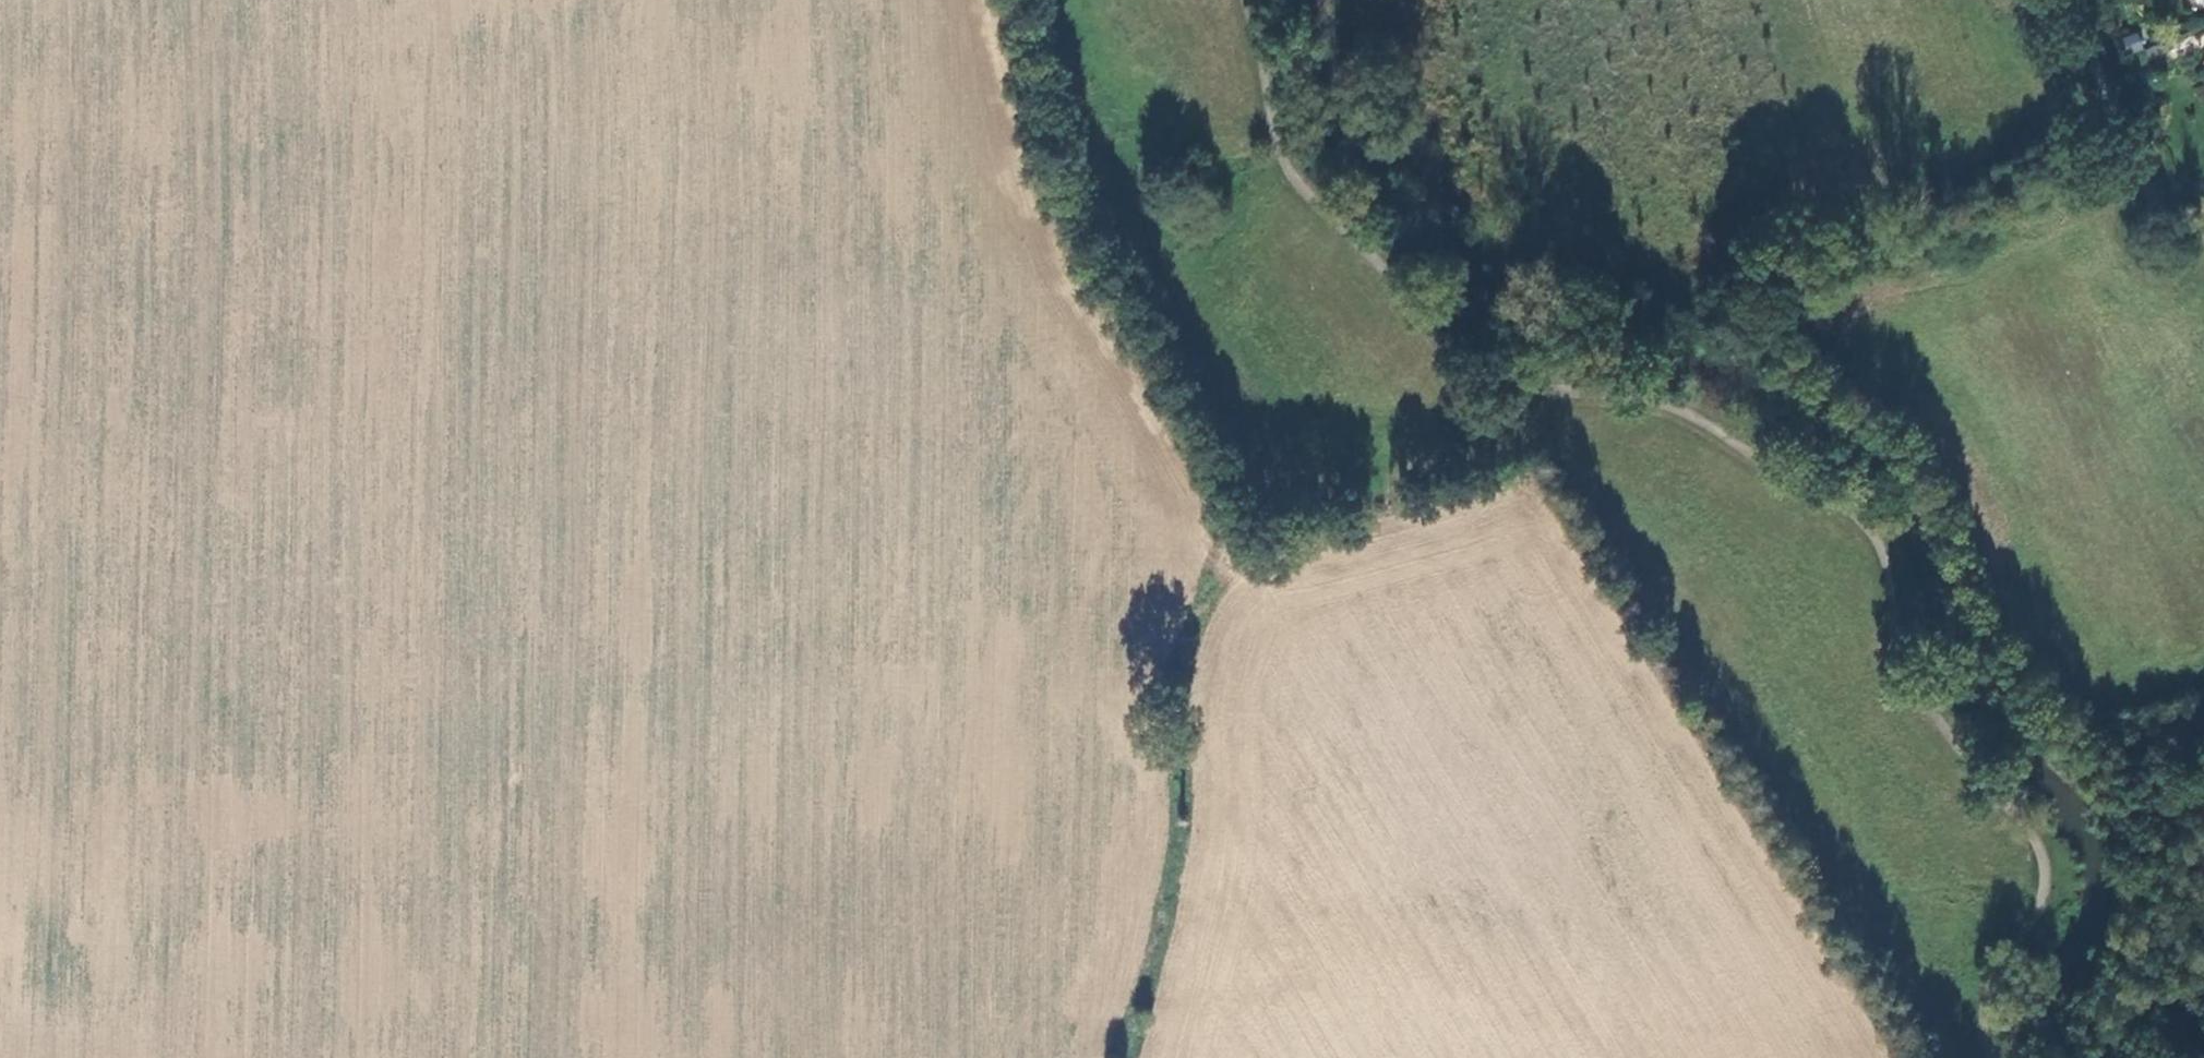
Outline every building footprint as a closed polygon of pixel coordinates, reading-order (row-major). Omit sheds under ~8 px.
[(2159,43),(2130,56),(2134,66),(2164,53),(2159,43)]
